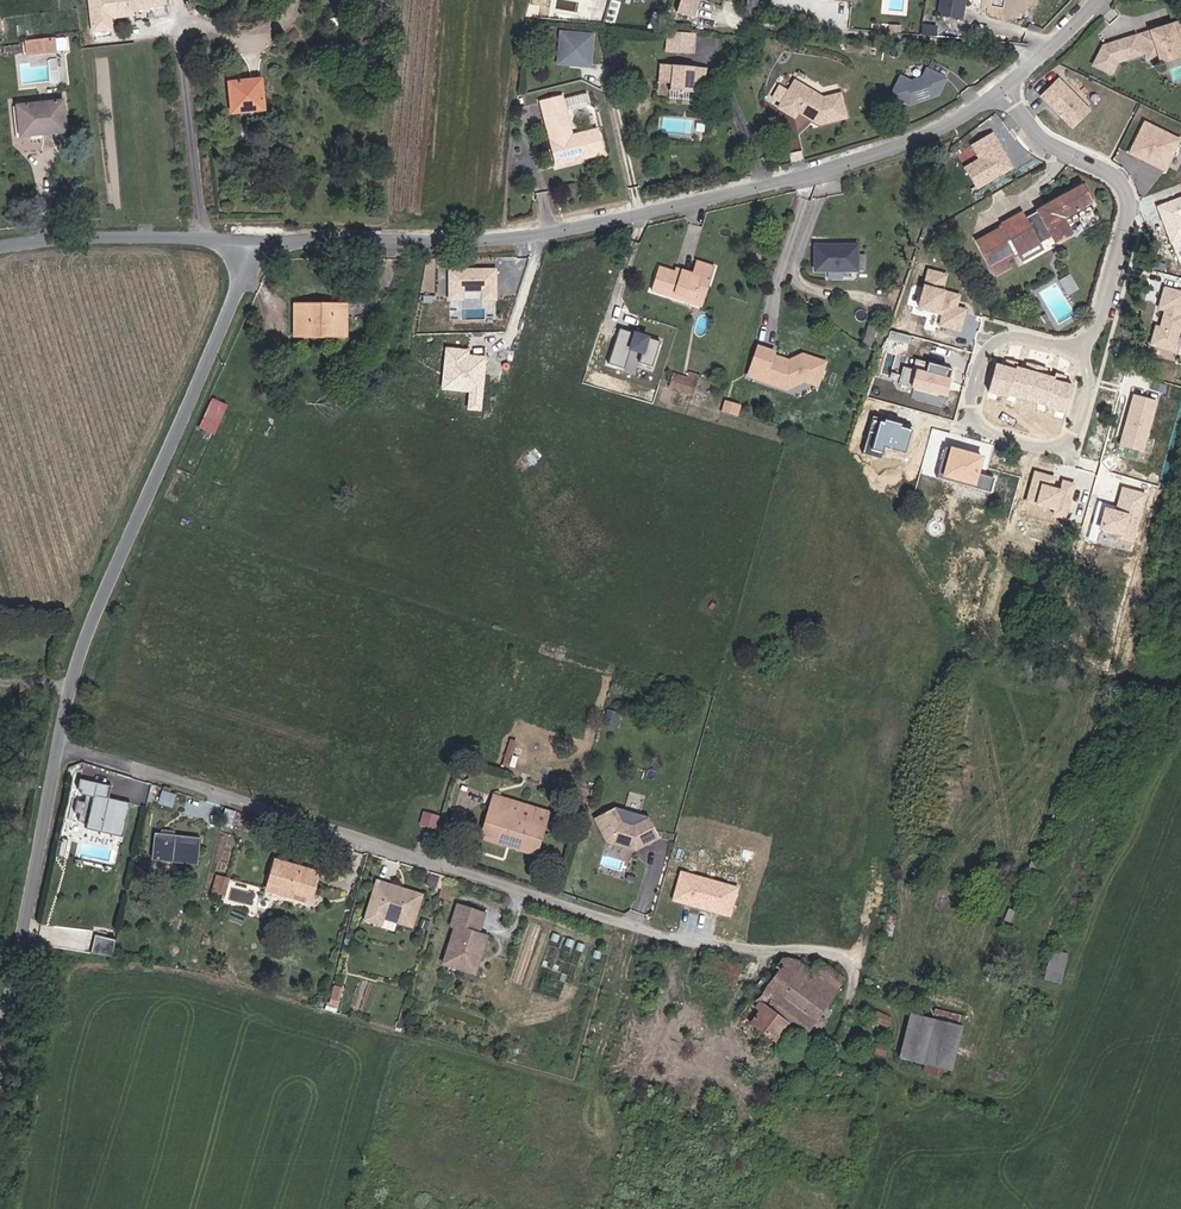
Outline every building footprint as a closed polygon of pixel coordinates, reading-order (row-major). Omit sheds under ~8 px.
[(122,10),(168,2),(168,0),(120,0),(122,10)] [(679,10),(695,15),(700,0),(682,0),(679,10)] [(965,0),(941,0),(939,14),(961,18),(965,0)] [(1109,75),(1115,63),(1113,62),(1117,60),(1118,62),(1139,55),(1139,53),(1143,52),(1152,49),(1155,56),(1177,49),(1175,42),(1180,40),(1180,22),(1138,36),(1138,38),(1134,39),(1133,37),(1102,48),(1092,67),(1109,75)] [(558,29),(556,64),(592,67),(594,32),(558,29)] [(680,50),(682,33),(672,32),(670,49),(680,50)] [(694,52),(695,34),(682,33),(680,50),(694,52)] [(54,51),(59,50),(58,34),(30,36),(32,54),(38,53),(54,51)] [(4,43),(5,51),(22,49),(21,42),(4,43)] [(872,55),(872,47),(857,46),(857,54),(872,55)] [(1155,56),(1152,49),(1143,52),(1145,59),(1155,56)] [(1156,62),(1179,55),(1177,49),(1155,56),(1156,62)] [(54,51),(38,53),(38,59),(54,59),(54,51)] [(634,59),(633,76),(646,77),(646,85),(668,87),(669,80),(682,81),(684,64),(634,59)] [(900,72),(888,94),(916,109),(924,94),(935,100),(947,78),(925,66),(917,81),(900,72)] [(1059,75),(1039,95),(1071,128),(1091,109),(1059,75)] [(267,109),(263,77),(232,80),(234,108),(257,105),(257,110),(267,109)] [(791,81),(776,109),(793,118),(797,112),(818,123),(845,115),(838,91),(821,96),(791,81)] [(65,130),(61,96),(18,102),(21,130),(41,128),(41,133),(65,130)] [(570,133),(562,96),(543,100),(557,161),(601,150),(596,128),(570,133)] [(1180,141),(1180,136),(1145,119),(1128,153),(1166,171),(1180,141)] [(963,165),(972,188),(1013,171),(996,131),(970,142),(977,159),(963,165)] [(1018,217),(998,227),(1017,263),(1036,253),(1034,248),(1047,241),(1050,246),(1066,238),(1061,230),(1057,222),(1087,207),(1079,191),(1071,195),(1070,194),(1062,198),(1063,200),(1020,221),(1018,217)] [(1156,204),(1169,243),(1180,239),(1180,196),(1156,204)] [(1061,230),(1090,215),(1087,207),(1057,222),(1061,230)] [(1007,258),(994,231),(973,242),(990,277),(1003,270),(999,262),(1007,258)] [(815,273),(856,274),(858,245),(816,245),(815,273)] [(661,266),(653,291),(673,297),(675,290),(701,298),(707,277),(712,278),(716,264),(697,258),(693,271),(682,267),(680,271),(673,269),(661,266)] [(937,325),(962,331),(968,307),(959,305),(962,293),(945,289),(949,273),(928,268),(924,285),(919,283),(913,308),(940,315),(937,325)] [(703,306),(712,278),(707,277),(701,298),(675,290),(673,297),(703,306)] [(1148,345),(1174,351),(1180,323),(1180,289),(1164,285),(1155,324),(1153,324),(1148,345)] [(353,307),(301,306),(300,338),(318,338),(318,330),(338,330),(338,338),(353,338),(353,307)] [(637,361),(649,365),(657,339),(618,326),(606,362),(622,367),(628,349),(640,353),(637,361)] [(338,330),(318,330),(318,338),(338,338),(338,330)] [(443,346),(440,389),(465,391),(463,409),(481,411),(486,355),(469,354),(469,348),(443,346)] [(751,365),(766,369),(763,380),(786,388),(803,380),(817,385),(824,362),(801,353),(788,360),(772,355),(773,351),(757,346),(751,365)] [(1052,357),(1049,371),(1057,373),(1058,367),(1054,365),(1056,358),(1052,357)] [(920,371),(908,368),(903,387),(945,399),(953,369),(922,361),(920,371)] [(763,380),(766,369),(751,365),(747,376),(763,380)] [(694,398),(698,384),(675,377),(671,390),(694,398)] [(1131,393),(1118,445),(1144,452),(1157,399),(1131,393)] [(213,397),(198,427),(212,434),(227,404),(213,397)] [(935,475),(970,486),(979,456),(945,445),(935,475)] [(1033,471),(1025,504),(1069,514),(1076,480),(1033,471)] [(1115,510),(1099,506),(1093,532),(1136,541),(1146,492),(1120,486),(1115,510)] [(1098,722),(1093,734),(1098,737),(1104,725),(1098,722)] [(512,742),(504,767),(512,768),(518,743),(512,742)] [(1076,769),(1071,781),(1077,783),(1082,772),(1076,769)] [(125,841),(132,807),(110,802),(112,790),(81,784),(78,795),(83,796),(82,800),(87,800),(86,807),(78,806),(76,818),(82,819),(80,826),(90,828),(89,834),(125,841)] [(488,835),(516,843),(515,851),(534,857),(543,827),(521,820),(525,805),(492,796),(488,810),(494,812),(488,835)] [(661,837),(651,816),(635,824),(625,821),(618,806),(597,817),(609,840),(615,842),(616,839),(632,844),(631,847),(637,849),(661,837)] [(231,829),(236,813),(226,810),(222,826),(231,829)] [(488,835),(494,812),(488,810),(479,840),(515,851),(516,843),(488,835)] [(423,811),(421,824),(438,826),(440,813),(423,811)] [(1056,812),(1051,824),(1057,826),(1062,814),(1056,812)] [(199,865),(201,841),(155,836),(153,860),(199,865)] [(58,854),(74,858),(78,842),(63,838),(58,854)] [(382,858),(374,856),(370,870),(378,873),(382,858)] [(1034,862),(1029,874),(1034,876),(1040,864),(1034,862)] [(275,865),(266,894),(308,908),(318,878),(275,865)] [(731,916),(740,886),(680,869),(671,899),(731,916)] [(218,877),(215,891),(227,895),(230,879),(218,877)] [(412,928),(421,896),(377,883),(365,921),(381,926),(383,919),(412,928)] [(477,935),(483,915),(457,906),(450,927),(455,928),(477,935)] [(1011,910),(1006,922),(1012,926),(1018,913),(1011,910)] [(889,917),(885,935),(894,936),(897,918),(889,917)] [(478,963),(486,938),(477,935),(455,928),(443,965),(466,972),(468,965),(474,962),(478,963)] [(81,958),(97,961),(101,940),(85,937),(81,958)] [(1054,952),(1046,981),(1061,985),(1068,956),(1054,952)] [(804,963),(784,955),(776,967),(780,970),(795,980),(805,986),(816,971),(810,967),(804,963)] [(807,1029),(814,1034),(823,1021),(820,1019),(824,1013),(820,1011),(844,977),(816,959),(810,967),(816,971),(805,986),(795,980),(772,1012),(787,1021),(804,1033),(807,1029)] [(474,975),(478,963),(474,962),(468,965),(466,972),(474,975)] [(780,970),(776,967),(750,1003),(758,1008),(761,1004),(757,1002),(780,970)] [(761,1004),(758,1008),(750,1003),(741,1016),(775,1039),(787,1021),(772,1012),(795,980),(780,970),(757,1002),(761,1004)] [(878,1013),(870,1009),(865,1018),(874,1021),(878,1013)] [(961,1026),(964,1016),(956,1014),(937,1009),(934,1019),(961,1026)] [(892,1020),(878,1013),(874,1021),(887,1027),(892,1020)] [(912,1013),(900,1057),(952,1071),(964,1027),(961,1026),(934,1019),(912,1013)] [(879,1042),(875,1055),(885,1058),(889,1044),(879,1042)]
